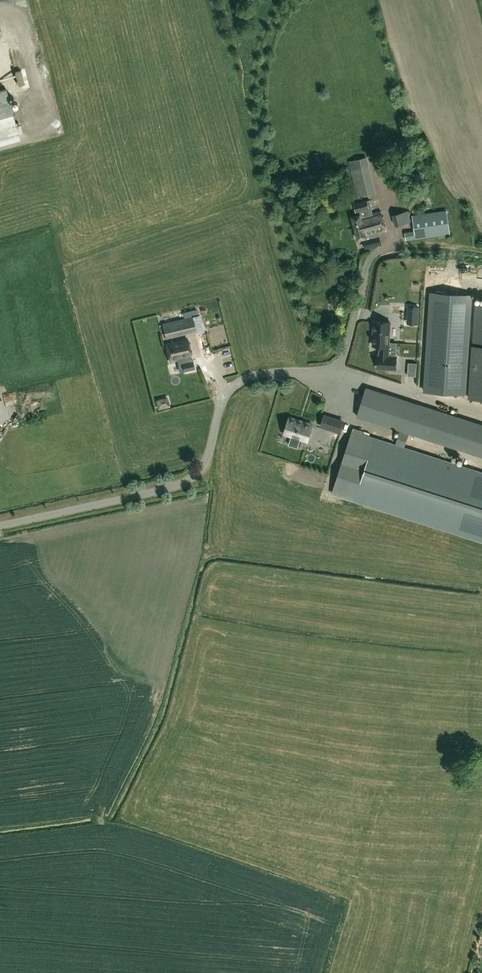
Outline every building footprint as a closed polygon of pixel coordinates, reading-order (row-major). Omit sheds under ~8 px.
[(18,133),(7,90),(0,92),(0,139),(18,133)] [(357,196),(376,192),(369,164),(350,168),(357,196)] [(382,176),(385,192),(395,190),(392,174),(382,176)] [(360,213),(351,215),(357,240),(363,239),(365,248),(382,244),(379,233),(387,231),(386,227),(381,210),(373,213),(371,207),(372,207),(370,200),(367,200),(367,199),(354,203),(356,213),(360,212),(360,213)] [(446,209),(412,215),(415,230),(405,232),(407,240),(450,234),(446,209)] [(411,221),(408,210),(394,214),(397,225),(411,221)] [(472,294),(431,291),(424,389),(465,392),(472,294)] [(409,306),(408,323),(418,324),(419,307),(409,306)] [(196,330),(193,316),(162,323),(165,338),(196,330)] [(378,355),(378,367),(396,368),(397,356),(396,356),(397,343),(389,342),(390,321),(374,321),(373,345),(381,345),(380,355),(378,355)] [(401,340),(410,340),(411,327),(401,326),(401,340)] [(201,348),(207,347),(204,329),(198,330),(201,348)] [(192,357),(187,337),(166,343),(170,362),(192,357)] [(474,346),(470,398),(481,399),(481,346),(474,346)] [(221,361),(224,372),(233,370),(231,359),(221,361)] [(366,387),(357,416),(401,429),(409,432),(481,455),(481,424),(366,387)] [(166,394),(151,397),(154,408),(169,405),(166,394)] [(312,425),(290,417),(285,433),(292,435),(291,439),(300,442),(301,438),(308,440),(312,425)] [(344,421),(335,418),(331,431),(340,434),(344,421)] [(405,445),(397,442),(352,428),(331,494),(481,541),(481,471),(405,445)] [(409,432),(401,429),(397,442),(405,445),(409,432)]
